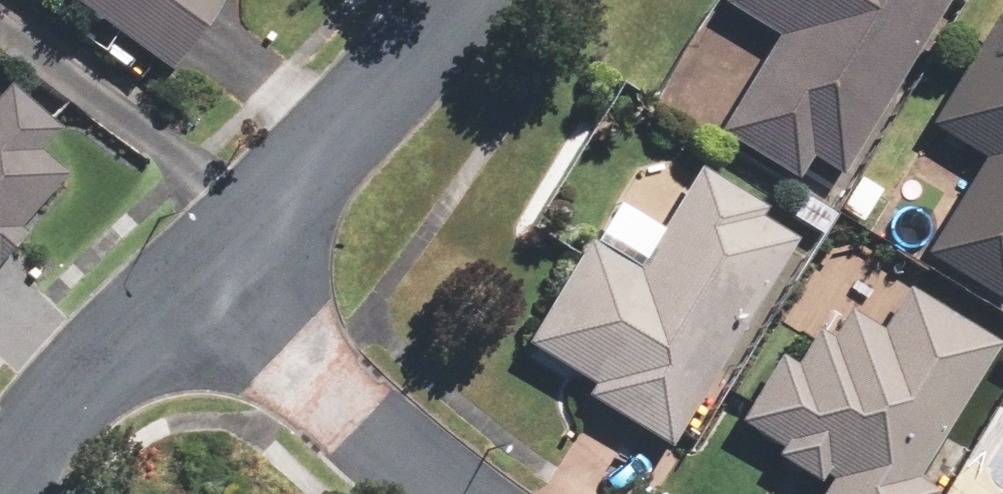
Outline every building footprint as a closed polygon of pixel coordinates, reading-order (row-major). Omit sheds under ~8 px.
[(170,68),(219,0),(74,0),(170,68)] [(938,0),(719,0),(717,3),(774,38),(716,133),(790,178),(804,156),(831,174),(938,0)] [(984,21),(925,127),(977,157),(922,255),(1001,300),(1002,296),(1002,32),(984,21)] [(23,235),(15,228),(62,175),(35,151),(55,129),(7,85),(0,93),(0,261),(23,235)] [(695,164),(689,176),(687,175),(684,174),(681,172),(679,171),(676,170),(673,169),(671,168),(668,168),(665,167),(662,166),(660,166),(657,166),(654,165),(651,165),(648,165),(645,165),(642,165),(640,166),(637,166),(634,166),(631,167),(628,168),(592,228),(522,344),(588,384),(581,395),(667,447),(793,239),(759,218),(767,204),(695,164)] [(887,187),(851,168),(830,206),(866,225),(887,187)] [(734,420),(776,445),(771,454),(824,486),(819,493),(930,493),(932,489),(910,476),(992,341),(901,286),(873,332),(842,314),(828,336),(811,326),(789,362),(774,353),(734,420)]
